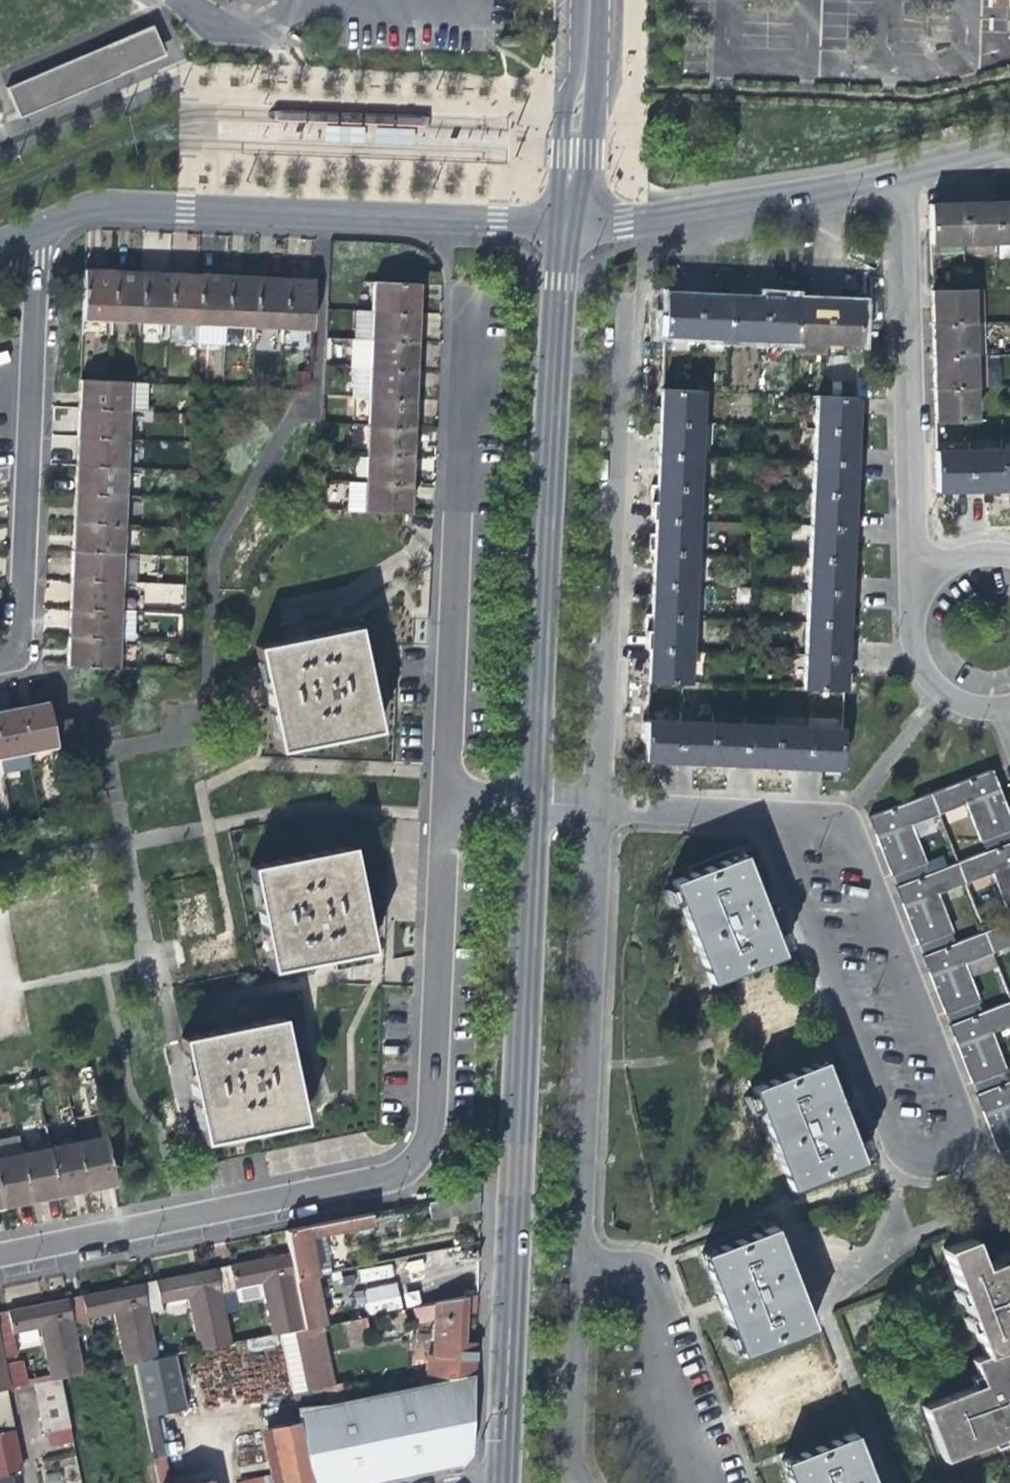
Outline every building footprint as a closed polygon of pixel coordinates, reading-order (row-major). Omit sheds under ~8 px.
[(18,115),(163,55),(151,25),(5,86),(18,115)] [(365,143),(365,128),(326,126),(326,142),(365,143)] [(414,145),(415,129),(376,128),(375,143),(414,145)] [(961,243),(994,242),(993,203),(976,203),(960,204),(961,243)] [(1009,242),(1009,203),(993,203),(994,242),(1009,242)] [(961,254),(961,243),(960,204),(948,204),(928,205),(929,255),(961,254)] [(81,320),(110,321),(112,273),(96,272),(83,272),(81,320)] [(110,321),(138,323),(141,274),(127,273),(112,273),(110,321)] [(158,275),(141,274),(138,323),(167,324),(169,275),(158,275)] [(182,276),(169,275),(167,324),(196,325),(198,276),(182,276)] [(211,277),(198,276),(196,325),(225,326),(228,278),(211,277)] [(243,278),(228,278),(225,326),(254,328),(256,279),(243,278)] [(268,279),(256,279),(254,328),(283,329),(285,280),(268,279)] [(301,281),(285,280),(283,329),(311,330),(314,282),(301,281)] [(374,284),(373,311),(417,313),(418,301),(418,286),(374,284)] [(931,308),(931,323),(970,322),(982,322),(981,289),(961,290),(930,290),(931,308)] [(695,337),(729,338),(731,299),(731,292),(715,291),(714,298),(697,297),(695,337)] [(760,340),(793,341),(795,301),(795,295),(780,294),(780,301),(762,300),(760,340)] [(662,335),(695,337),(697,297),(664,296),(662,335)] [(729,338),(760,340),(762,300),(746,299),(731,299),(729,338)] [(793,341),(826,343),(827,303),(811,302),(795,301),(793,341)] [(858,304),(827,303),(826,343),(857,344),(858,304)] [(356,340),(372,341),(373,311),(358,310),(356,340)] [(417,328),(417,313),(373,311),(372,341),(416,343),(417,328)] [(971,355),(970,322),(931,323),(931,343),(932,357),(971,355)] [(415,358),(416,343),(372,341),(370,369),(415,371),(415,358)] [(981,355),(971,355),(932,357),(932,374),(932,390),(972,389),(982,389),(981,355)] [(414,386),(415,371),(370,369),(352,369),(351,397),(369,397),(414,400),(414,386)] [(78,393),(77,409),(126,411),(143,412),(145,383),(136,383),(127,382),(107,381),(78,380),(78,393)] [(973,421),(972,389),(932,390),(933,407),(933,422),(965,421),(973,421)] [(653,406),(652,422),(658,422),(698,424),(699,392),(693,392),(660,391),(659,406),(653,406)] [(413,418),(414,400),(369,397),(368,425),(413,426),(413,418)] [(815,398),(813,429),(853,431),(853,420),(854,400),(823,398),(815,398)] [(125,440),(126,411),(77,409),(76,424),(76,438),(125,440)] [(696,456),(698,424),(658,422),(658,436),(657,454),(696,456)] [(412,444),(413,426),(368,425),(367,453),(411,455),(412,444)] [(813,429),(812,461),(851,463),(852,450),(853,431),(813,429)] [(124,469),(125,440),(76,438),(75,452),(74,466),(124,469)] [(998,449),(965,450),(966,491),(999,491),(998,449)] [(998,449),(999,491),(1009,490),(1009,449),(998,449)] [(935,492),(966,491),(965,450),(934,451),(935,492)] [(367,453),(366,482),(410,484),(410,469),(411,455),(367,453)] [(695,488),(696,456),(657,454),(656,471),(656,486),(695,488)] [(812,461),(811,493),(850,495),(850,482),(851,463),(812,461)] [(123,497),(124,469),(74,466),(74,480),(73,495),(123,497)] [(409,502),(410,484),(366,482),(350,481),(350,510),(409,512),(409,502)] [(694,521),(695,488),(656,486),(650,486),(649,493),(649,502),(655,502),(654,520),(694,521)] [(811,493),(809,526),(849,528),(849,518),(850,495),(811,493)] [(122,526),(123,497),(73,495),(73,508),(72,523),(122,526)] [(692,553),(694,521),(654,520),(654,536),(648,535),(647,544),(646,551),(653,551),(692,553)] [(120,555),(122,526),(72,523),(71,535),(71,552),(120,555)] [(809,526),(807,558),(847,560),(848,546),(849,528),(809,526)] [(691,584),(692,553),(653,551),(652,565),(652,582),(691,584)] [(119,584),(120,555),(71,552),(70,569),(70,581),(119,584)] [(807,558),(806,589),(846,591),(846,579),(847,560),(807,558)] [(118,612),(119,584),(70,581),(69,596),(68,609),(118,612)] [(689,617),(691,584),(652,582),(651,600),(650,615),(689,617)] [(806,589),(805,622),(844,624),(845,611),(846,591),(806,589)] [(68,624),(67,636),(117,639),(118,612),(68,609),(68,624)] [(124,611),(123,638),(134,638),(134,611),(124,611)] [(688,649),(689,617),(650,615),(644,615),(643,622),(643,630),(650,631),(649,647),(688,649)] [(805,622),(803,655),(843,657),(843,644),(844,624),(805,622)] [(268,696),(279,748),(377,729),(358,628),(297,640),(259,647),(267,688),(268,696)] [(116,668),(117,639),(67,636),(67,651),(66,665),(116,668)] [(688,649),(649,647),(648,661),(647,681),(680,682),(686,683),(688,649)] [(701,650),(688,649),(686,683),(700,683),(701,650)] [(842,674),(843,657),(803,655),(802,688),(810,689),(841,690),(842,674)] [(26,753),(54,747),(50,725),(45,704),(26,708),(17,710),(26,753)] [(26,753),(17,710),(2,713),(0,713),(0,758),(26,753)] [(808,720),(808,728),(840,729),(840,721),(808,720)] [(50,725),(54,747),(74,743),(69,721),(50,725)] [(658,761),(676,762),(678,722),(646,721),(644,761),(658,761)] [(711,724),(678,722),(676,762),(693,763),(710,764),(711,724)] [(742,725),(711,724),(710,764),(724,764),(741,765),(742,725)] [(775,727),(742,725),(741,765),(756,766),(773,767),(775,727)] [(808,728),(775,727),(773,767),(790,767),(806,768),(808,728)] [(840,729),(808,728),(806,768),(821,769),(838,770),(840,729)] [(978,840),(1009,827),(999,798),(988,770),(928,793),(935,812),(962,801),(978,840)] [(907,822),(935,812),(928,793),(867,817),(879,847),(889,875),(923,861),(907,822)] [(978,840),(982,852),(1009,842),(1009,827),(978,840)] [(1004,909),(1009,907),(1009,842),(982,852),(955,863),(962,881),(990,871),(1004,909)] [(352,845),(255,864),(275,968),(326,957),(371,948),(352,845)] [(740,854),(669,881),(708,981),(779,954),(759,904),(754,890),(740,854)] [(927,874),(923,861),(889,875),(894,887),(927,874)] [(935,892),(962,881),(955,863),(927,874),(894,887),(905,914),(916,943),(949,931),(935,892)] [(1009,922),(982,932),(989,951),(1009,942),(1009,922)] [(954,943),(949,931),(916,943),(921,956),(954,943)] [(962,962),(989,951),(982,932),(954,943),(921,956),(934,989),(943,1013),(976,1000),(962,962)] [(981,1011),(976,1000),(943,1013),(947,1024),(981,1011)] [(1009,1022),(1009,1004),(1009,1001),(981,1011),(947,1024),(957,1049),(970,1082),(1003,1069),(988,1031),(1009,1022)] [(203,1138),(301,1118),(282,1017),(245,1025),(228,1028),(182,1037),(203,1138)] [(820,1061),(749,1088),(788,1188),(859,1161),(840,1111),(833,1094),(820,1061)] [(1008,1081),(1003,1069),(970,1082),(974,1093),(1008,1081)] [(1008,1081),(974,1093),(987,1127),(997,1153),(1009,1147),(1009,1080),(1008,1081)] [(106,1134),(77,1140),(87,1190),(100,1187),(116,1184),(106,1134)] [(2,1207),(17,1204),(32,1201),(21,1151),(19,1138),(0,1142),(0,1196),(2,1207)] [(77,1140),(49,1146),(59,1195),(74,1192),(87,1190),(77,1140)] [(49,1146),(21,1151),(32,1201),(46,1198),(59,1195),(49,1146)] [(997,1153),(1002,1165),(1009,1161),(1009,1147),(997,1153)] [(286,1231),(291,1257),(295,1281),(317,1276),(328,1274),(333,1273),(331,1258),(326,1235),(375,1225),(373,1214),(286,1231)] [(770,1227),(700,1254),(715,1291),(720,1304),(739,1354),(809,1326),(770,1227)] [(941,1251),(982,1356),(1009,1346),(1009,1256),(979,1269),(968,1240),(941,1251)] [(281,1334),(305,1330),(295,1281),(291,1257),(268,1261),(216,1272),(222,1303),(236,1300),(237,1307),(265,1302),(271,1337),(281,1334)] [(392,1267),(365,1268),(366,1280),(393,1278),(392,1267)] [(230,1345),(224,1317),(222,1303),(216,1272),(190,1277),(141,1286),(146,1311),(148,1318),(162,1316),(160,1308),(187,1302),(197,1352),(230,1345)] [(322,1301),(317,1276),(295,1281),(305,1330),(327,1325),(322,1301)] [(362,1290),(369,1315),(403,1305),(396,1281),(362,1290)] [(116,1291),(68,1301),(73,1325),(74,1333),(89,1330),(87,1322),(114,1317),(124,1367),(134,1365),(157,1360),(148,1318),(146,1311),(141,1286),(116,1291)] [(473,1373),(474,1343),(461,1343),(464,1297),(434,1303),(432,1357),(428,1357),(426,1383),(473,1373)] [(238,1314),(237,1307),(236,1300),(222,1303),(224,1317),(238,1314)] [(50,1382),(60,1380),(83,1375),(74,1333),(73,1325),(68,1301),(35,1307),(0,1314),(0,1347),(14,1344),(12,1337),(40,1331),(50,1382)] [(304,1332),(284,1337),(297,1405),(317,1401),(304,1332)] [(982,1356),(974,1359),(984,1383),(922,1406),(943,1463),(997,1443),(1009,1438),(1009,1346),(982,1356)] [(157,1360),(134,1365),(137,1379),(156,1482),(170,1482),(157,1416),(186,1410),(175,1356),(157,1360)] [(235,1374),(220,1376),(217,1362),(188,1367),(197,1415),(241,1407),(235,1374)] [(296,1409),(298,1423),(304,1450),(310,1482),(364,1482),(461,1463),(466,1457),(470,1451),(471,1417),(472,1397),(473,1373),(426,1383),(296,1409)] [(50,1382),(36,1385),(46,1434),(47,1434),(70,1430),(60,1380),(50,1382)] [(4,1391),(0,1392),(0,1482),(11,1482),(9,1476),(20,1474),(4,1391)] [(304,1450),(298,1423),(283,1426),(282,1421),(271,1423),(272,1428),(269,1429),(278,1475),(239,1482),(310,1482),(304,1450)] [(70,1430),(47,1434),(49,1449),(73,1445),(71,1436),(70,1430)] [(780,1460),(789,1482),(869,1482),(850,1433),(780,1460)]
